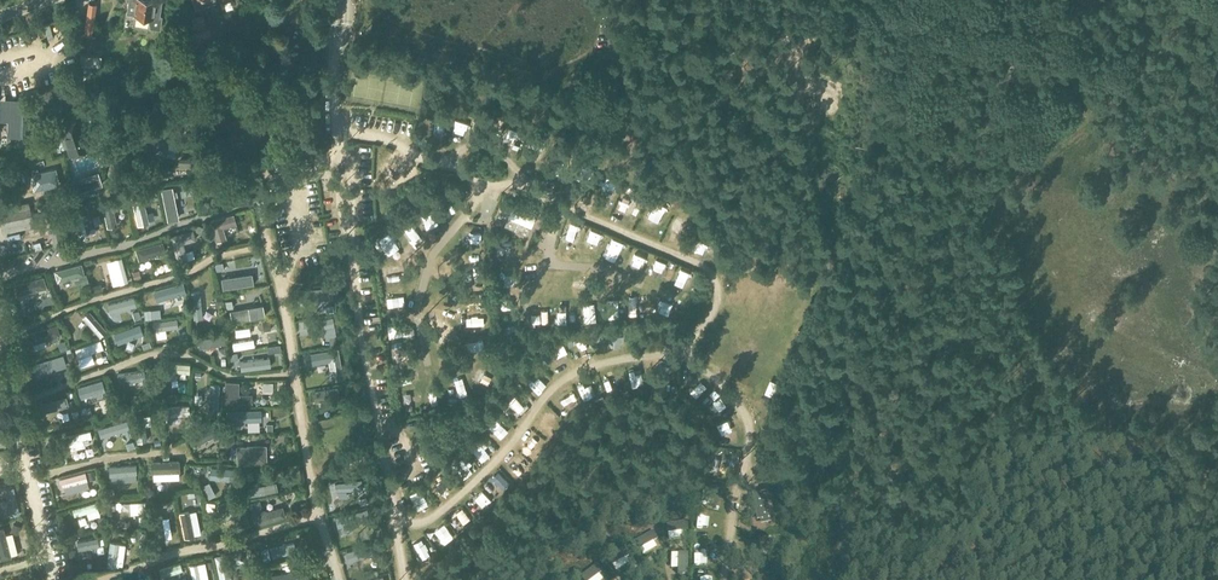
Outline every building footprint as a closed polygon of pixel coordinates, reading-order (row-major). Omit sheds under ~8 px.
[(126,13),(134,14),(133,26),(150,28),(160,30),(162,16),(159,16),(162,0),(154,0),(153,0),(128,0),(126,13)] [(195,8),(216,2),(215,0),(192,0),(195,8)] [(80,35),(78,47),(93,49),(95,37),(92,36),(96,4),(88,3),(84,35),(80,35)] [(50,23),(49,38),(59,38),(60,23),(50,23)] [(210,37),(208,27),(192,30),(193,39),(195,48),(210,46),(208,38),(210,37)] [(186,43),(189,56),(195,55),(192,42),(186,43)] [(209,64),(206,49),(195,52),(199,66),(209,64)] [(79,64),(99,65),(99,55),(80,54),(79,64)] [(192,58),(169,57),(169,70),(183,70),(183,72),(192,72),(192,58)] [(216,73),(201,76),(204,90),(219,86),(216,73)] [(1048,89),(1061,86),(1059,77),(1046,80),(1048,89)] [(1085,91),(1072,85),(1070,91),(1083,97),(1085,91)] [(39,93),(43,104),(54,100),(50,89),(39,93)] [(84,150),(89,149),(79,119),(60,126),(70,155),(75,154),(75,156),(85,152),(84,150)] [(430,122),(430,131),(442,131),(443,123),(430,122)] [(153,125),(149,152),(166,156),(171,128),(153,125)] [(506,139),(516,144),(523,131),(513,125),(506,139)] [(191,159),(178,158),(178,167),(191,167),(191,159)] [(30,175),(34,191),(58,185),(55,170),(38,174),(37,169),(31,171),(32,175),(30,175)] [(282,174),(274,178),(277,185),(285,182),(282,174)] [(581,190),(583,180),(576,179),(574,188),(581,190)] [(172,187),(161,190),(167,222),(179,220),(174,198),(173,192),(172,187)] [(142,194),(131,197),(138,226),(149,224),(149,222),(147,213),(144,202),(142,197),(142,194)] [(537,208),(516,199),(513,204),(505,200),(498,216),(506,220),(504,226),(526,235),(529,227),(530,227),(535,217),(534,216),(537,208)] [(112,200),(102,202),(107,227),(117,225),(114,210),(113,205),(112,204),(112,200)] [(28,202),(0,209),(0,224),(3,234),(34,226),(28,202)] [(653,209),(644,225),(657,231),(665,216),(653,209)] [(80,210),(71,213),(79,240),(87,238),(80,210)] [(235,211),(211,218),(217,239),(229,236),(226,225),(238,222),(235,211)] [(419,226),(412,228),(417,241),(424,238),(419,226)] [(188,261),(183,242),(195,240),(192,228),(170,234),(177,264),(188,261)] [(482,235),(473,235),(472,246),(482,246),(482,235)] [(563,244),(576,249),(579,241),(566,237),(563,244)] [(390,239),(383,247),(392,254),(399,247),(390,239)] [(163,242),(135,251),(139,261),(166,252),(163,242)] [(532,262),(532,253),(518,253),(518,262),(532,262)] [(630,264),(642,269),(646,259),(634,254),(630,264)] [(122,259),(115,261),(121,284),(128,282),(122,259)] [(656,261),(650,273),(663,280),(669,268),(656,261)] [(81,264),(54,272),(57,282),(84,275),(81,264)] [(244,266),(218,267),(219,276),(227,276),(237,276),(244,276),(244,266)] [(684,271),(674,280),(684,290),(694,281),(684,271)] [(386,284),(400,284),(401,273),(386,273),(386,284)] [(43,277),(14,285),(17,295),(46,288),(43,277)] [(183,282),(154,290),(157,301),(176,295),(181,294),(186,292),(183,282)] [(331,288),(298,290),(299,301),(332,298),(331,288)] [(200,291),(191,292),(194,318),(202,318),(202,317),(200,291)] [(487,297),(471,298),(471,306),(487,306),(487,297)] [(128,299),(108,305),(110,312),(130,306),(129,303),(128,299)] [(504,314),(515,314),(516,301),(504,300),(504,314)] [(17,311),(16,305),(9,306),(11,314),(12,313),(15,322),(21,321),(19,310),(17,311)] [(263,305),(230,311),(232,323),(265,317),(263,305)] [(89,312),(82,319),(99,337),(106,331),(89,312)] [(482,327),(482,313),(471,313),(470,327),(482,327)] [(333,318),(303,323),(304,332),(334,327),(333,318)] [(177,319),(153,323),(154,331),(179,327),(177,319)] [(247,323),(232,326),(234,337),(250,334),(247,323)] [(140,324),(114,334),(117,345),(143,335),(140,324)] [(56,325),(27,334),(31,345),(51,339),(56,337),(59,336),(56,325)] [(72,331),(65,335),(70,343),(77,339),(72,331)] [(224,335),(197,340),(199,349),(209,347),(215,346),(225,344),(224,335)] [(600,347),(612,344),(609,336),(598,338),(600,347)] [(100,339),(75,349),(78,357),(95,351),(100,349),(103,348),(100,339)] [(253,339),(232,342),(233,349),(254,346),(253,339)] [(471,341),(470,353),(481,354),(482,342),(471,341)] [(338,349),(310,354),(312,365),(329,362),(331,374),(342,372),(338,349)] [(63,355),(37,363),(39,371),(49,368),(55,366),(65,363),(63,355)] [(551,373),(560,368),(553,356),(544,362),(551,373)] [(269,358),(239,362),(240,371),(270,367),(269,358)] [(165,369),(165,372),(180,373),(185,373),(189,373),(190,364),(165,363),(165,369)] [(318,368),(309,371),(311,378),(320,375),(318,368)] [(144,371),(118,375),(119,383),(145,380),(144,371)] [(481,374),(476,376),(479,387),(484,386),(481,374)] [(101,380),(77,388),(81,398),(105,390),(101,380)] [(225,394),(225,404),(251,404),(251,395),(238,395),(238,383),(225,383),(225,394)] [(531,384),(526,390),(537,400),(542,395),(531,384)] [(210,385),(208,414),(218,414),(219,385),(210,385)] [(338,387),(314,392),(316,402),(339,398),(338,387)] [(458,391),(450,393),(453,405),(461,404),(458,391)] [(514,396),(508,400),(519,414),(525,409),(514,396)] [(66,397),(40,403),(42,413),(68,406),(66,397)] [(189,406),(162,409),(163,418),(166,418),(174,417),(190,415),(189,406)] [(260,410),(227,411),(228,422),(234,422),(240,422),(260,421),(260,410)] [(125,413),(104,426),(109,433),(127,422),(129,421),(130,420),(125,413)] [(143,417),(134,419),(138,442),(147,441),(144,426),(143,417)] [(487,434),(493,440),(502,428),(496,423),(487,434)] [(216,425),(195,436),(199,445),(212,438),(218,435),(220,433),(216,425)] [(90,430),(65,437),(67,444),(83,440),(88,438),(91,437),(92,437),(90,430)] [(267,444),(237,445),(238,463),(267,462),(267,444)] [(179,460),(152,462),(152,474),(153,474),(179,472),(180,472),(179,460)] [(527,469),(521,461),(513,467),(518,475),(527,469)] [(136,465),(109,467),(110,477),(111,477),(136,474),(136,465)] [(211,468),(210,479),(234,480),(235,469),(211,468)] [(85,472),(59,480),(61,488),(63,488),(87,481),(88,481),(85,472)] [(361,480),(336,485),(338,495),(363,489),(361,480)] [(166,491),(166,482),(154,482),(154,491),(166,491)] [(444,482),(438,486),(445,498),(451,494),(444,482)] [(253,487),(246,489),(248,497),(248,498),(277,492),(277,491),(276,483),(260,486),(253,487)] [(14,488),(4,490),(11,517),(20,515),(14,488)] [(754,490),(754,492),(759,520),(760,525),(770,523),(763,488),(754,490)] [(255,526),(285,517),(282,506),(264,512),(260,499),(248,503),(255,526)] [(129,502),(129,515),(137,515),(137,502),(129,502)] [(145,502),(138,503),(139,520),(139,521),(146,521),(145,502)] [(95,503),(72,510),(74,516),(75,517),(87,513),(98,510),(95,503)] [(366,508),(335,517),(337,527),(369,519),(366,508)] [(189,511),(179,513),(184,538),(194,536),(194,535),(192,526),(189,513),(189,511)] [(162,514),(152,516),(156,541),(165,539),(163,523),(162,519),(162,514)] [(243,520),(240,521),(243,530),(251,527),(247,515),(242,517),(243,520)] [(687,521),(666,524),(667,533),(682,531),(688,531),(687,521)] [(0,529),(0,559),(0,560),(11,557),(11,556),(6,535),(4,528),(0,529)] [(653,531),(634,542),(639,550),(640,549),(653,542),(658,539),(653,531)] [(98,537),(77,542),(78,550),(99,546),(98,537)] [(110,542),(106,566),(116,568),(116,567),(116,565),(119,544),(110,542)] [(294,543),(270,550),(272,558),(296,552),(294,543)] [(376,543),(346,552),(348,562),(379,553),(376,543)] [(624,547),(607,558),(612,566),(612,565),(626,557),(628,556),(624,547)] [(215,556),(219,579),(231,579),(229,565),(243,562),(241,551),(215,556)] [(677,569),(677,574),(687,574),(688,553),(678,553),(678,554),(677,569)] [(180,563),(159,570),(161,577),(173,573),(178,571),(182,570),(180,563)] [(580,577),(583,579),(591,579),(598,574),(603,571),(597,564),(580,577)] [(190,566),(193,579),(200,579),(197,565),(190,566)] [(351,579),(361,576),(357,565),(347,568),(351,579)] [(266,575),(267,579),(301,579),(299,570),(266,575)]
